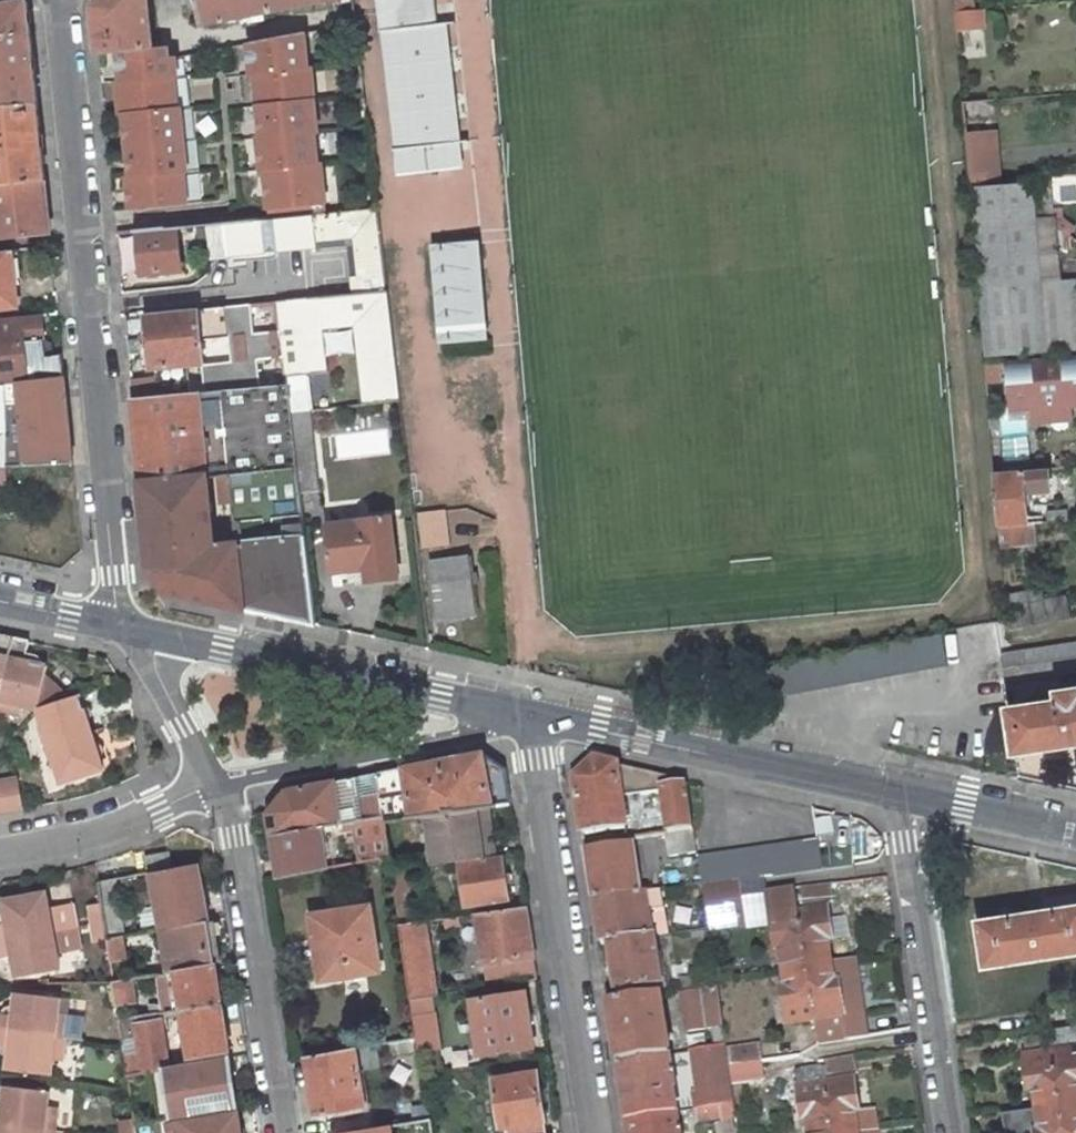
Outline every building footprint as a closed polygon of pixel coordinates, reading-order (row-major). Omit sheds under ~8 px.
[(200,25),(253,15),(254,22),(264,20),(263,13),(328,0),(195,0),(200,25)] [(385,0),(378,0),(379,12),(386,11),(385,0)] [(386,11),(379,12),(398,175),(453,169),(450,143),(462,142),(448,22),(437,23),(430,24),(428,0),(385,0),(386,11)] [(434,0),(428,0),(430,24),(437,23),(434,0)] [(955,11),(976,9),(976,0),(954,0),(955,11)] [(0,7),(0,107),(37,103),(27,2),(0,7)] [(976,9),(955,11),(957,31),(985,28),(983,9),(976,9)] [(985,28),(957,31),(960,60),(987,56),(985,28)] [(304,33),(249,44),(252,76),(256,76),(262,137),(259,137),(262,171),(265,171),(270,219),(325,214),(320,163),(317,164),(314,133),(317,133),(310,68),(307,68),(304,33)] [(177,77),(175,58),(169,59),(167,47),(149,50),(149,48),(119,50),(122,80),(118,80),(121,111),(125,111),(131,176),(128,176),(131,209),(186,203),(183,173),(187,173),(180,107),(177,107),(174,78),(177,77)] [(1062,93),(1032,95),(1036,142),(1066,139),(1062,93)] [(995,99),(963,102),(970,184),(1002,181),(995,99)] [(0,107),(0,184),(45,180),(37,103),(0,107)] [(0,184),(0,237),(50,232),(45,180),(0,184)] [(975,187),(982,275),(978,275),(979,289),(983,289),(984,293),(1075,286),(1075,280),(1063,281),(1060,248),(1071,247),(1070,237),(1069,236),(1055,226),(1053,211),(1051,181),(975,187)] [(224,224),(228,256),(349,244),(354,294),(388,290),(378,209),(325,214),(270,219),(224,224)] [(1053,211),(1055,226),(1069,236),(1075,227),(1063,218),(1062,211),(1053,211)] [(224,224),(208,225),(211,258),(228,256),(224,224)] [(139,232),(143,274),(182,270),(178,228),(139,232)] [(18,306),(12,250),(0,251),(0,308),(18,306)] [(984,293),(989,355),(1075,348),(1075,286),(984,293)] [(354,294),(277,301),(288,384),(289,383),(292,413),(310,410),(306,374),(328,372),(324,329),(355,326),(363,404),(401,400),(388,290),(354,294)] [(277,301),(147,314),(149,334),(139,335),(142,360),(152,359),(153,368),(155,367),(157,379),(158,396),(288,384),(277,301)] [(0,320),(0,379),(1,385),(65,377),(63,362),(45,364),(44,357),(46,357),(53,352),(52,343),(44,339),(41,316),(0,320)] [(1008,361),(1012,409),(1033,408),(1070,405),(1075,404),(1075,356),(1008,361)] [(153,368),(131,370),(132,382),(157,379),(155,367),(153,368)] [(0,385),(0,466),(6,466),(73,463),(65,377),(1,385),(0,385)] [(157,379),(132,382),(133,398),(158,396),(157,379)] [(158,396),(133,398),(142,483),(208,477),(219,476),(231,474),(299,468),(292,413),(289,383),(288,384),(158,396)] [(1033,408),(1034,422),(1071,419),(1070,405),(1033,408)] [(310,410),(292,413),(299,468),(302,491),(319,489),(310,410)] [(299,468),(231,474),(234,502),(239,543),(245,609),(317,625),(302,491),(299,468)] [(1049,468),(995,472),(1000,527),(1001,527),(1024,525),(1025,525),(1024,506),(1029,506),(1032,502),(1031,491),(1050,490),(1049,468)] [(231,474),(219,476),(222,504),(234,502),(231,474)] [(208,477),(142,483),(151,573),(169,593),(245,609),(239,543),(215,546),(208,477)] [(419,513),(423,547),(450,544),(446,510),(419,513)] [(1049,512),(1050,521),(1068,520),(1067,511),(1049,512)] [(399,576),(392,518),(327,526),(333,573),(351,570),(352,582),(399,576)] [(1025,525),(1024,525),(1025,545),(1037,544),(1035,524),(1025,525)] [(1024,525),(1001,527),(1003,547),(1025,545),(1024,525)] [(439,620),(477,615),(469,556),(431,561),(439,620)] [(1042,589),(1006,595),(1007,606),(1044,600),(1042,589)] [(1044,600),(1007,606),(1008,619),(1009,629),(1069,619),(1065,596),(1044,600)] [(14,638),(0,635),(0,701),(14,638)] [(770,698),(948,665),(942,635),(764,668),(770,698)] [(14,638),(0,701),(0,709),(21,714),(23,705),(38,708),(69,698),(45,676),(47,666),(25,661),(30,641),(14,638)] [(1002,653),(1004,665),(1006,681),(1075,671),(1075,642),(1002,653)] [(1075,744),(1075,690),(1059,693),(1060,701),(1009,709),(1016,753),(1075,744)] [(69,698),(38,708),(50,745),(91,732),(79,695),(69,698)] [(91,732),(50,745),(62,782),(103,769),(91,732)] [(483,752),(377,773),(384,816),(385,821),(427,815),(482,808),(487,807),(511,804),(506,768),(483,752)] [(575,781),(584,846),(587,845),(669,834),(669,835),(694,831),(687,782),(595,762),(575,781)] [(344,823),(384,816),(377,773),(287,791),(269,812),(273,835),(321,827),(344,823)] [(18,778),(2,781),(7,812),(24,809),(18,778)] [(487,807),(482,808),(486,837),(491,837),(487,807)] [(482,808),(427,815),(435,865),(494,856),(491,837),(486,837),(482,808)] [(384,816),(344,823),(346,833),(355,831),(361,862),(390,856),(385,821),(384,816)] [(321,827),(273,835),(279,878),(327,869),(321,827)] [(819,838),(699,856),(703,887),(738,882),(823,869),(819,838)] [(589,853),(596,902),(638,896),(638,895),(631,847),(589,853)] [(169,851),(145,856),(147,869),(171,864),(169,851)] [(503,856),(459,862),(466,907),(509,901),(503,856)] [(197,863),(152,872),(163,929),(208,921),(197,863)] [(406,869),(392,871),(394,890),(409,888),(406,869)] [(100,882),(105,919),(121,917),(116,879),(100,882)] [(738,882),(703,887),(708,921),(743,916),(738,882)] [(832,883),(801,887),(803,905),(834,901),(832,883)] [(409,888),(394,890),(400,924),(414,922),(409,888)] [(0,924),(0,941),(62,929),(58,906),(48,908),(46,893),(3,900),(7,923),(0,924)] [(647,893),(638,895),(638,896),(646,938),(654,937),(647,893)] [(768,897),(776,949),(780,948),(784,969),(807,966),(799,912),(797,893),(768,897)] [(638,896),(596,902),(602,945),(610,944),(646,938),(638,896)] [(370,906),(311,915),(315,938),(322,937),(328,979),(380,971),(370,906)] [(527,906),(477,913),(487,978),(537,971),(527,906)] [(978,922),(985,966),(1075,952),(1075,907),(978,922)] [(827,908),(799,912),(807,966),(832,962),(828,941),(832,940),(827,908)] [(459,916),(447,918),(448,925),(460,923),(459,916)] [(744,924),(743,916),(708,921),(710,929),(744,924)] [(121,917),(105,919),(105,921),(106,927),(122,924),(121,917)] [(208,921),(163,929),(169,972),(216,964),(209,920),(208,921)] [(414,922),(400,924),(411,1000),(432,996),(438,995),(427,920),(414,922)] [(0,941),(0,957),(13,955),(17,977),(60,969),(57,954),(67,952),(62,929),(0,941)] [(123,936),(108,939),(111,960),(127,958),(123,936)] [(322,937),(315,938),(322,980),(328,979),(322,937)] [(646,938),(610,944),(618,992),(662,985),(654,937),(646,938)] [(832,962),(807,966),(816,1019),(820,1044),(848,1040),(839,982),(835,983),(832,962)] [(169,972),(160,974),(164,1004),(152,1006),(154,1015),(183,1010),(222,1003),(216,964),(169,972)] [(730,966),(716,969),(718,980),(732,978),(730,966)] [(807,966),(784,969),(787,990),(783,991),(788,1024),(816,1019),(807,966)] [(681,980),(683,993),(698,991),(696,978),(681,980)] [(130,980),(114,982),(114,983),(117,1003),(134,1001),(130,980)] [(698,991),(683,993),(688,1032),(713,1028),(716,1047),(726,1045),(718,988),(698,991)] [(471,999),(479,1055),(508,1050),(510,1061),(535,1057),(525,991),(471,999)] [(65,1037),(67,1014),(58,1013),(60,997),(17,992),(14,1015),(0,1013),(0,1030),(65,1037)] [(432,996),(411,1000),(417,1036),(418,1036),(420,1049),(420,1052),(440,1049),(432,996)] [(610,1004),(618,1063),(670,1055),(661,996),(610,1004)] [(222,1003),(183,1010),(191,1058),(229,1051),(222,1003)] [(120,1021),(120,1022),(123,1041),(128,1076),(164,1070),(164,1069),(169,1068),(162,1018),(136,1022),(136,1018),(120,1021)] [(0,1030),(0,1046),(10,1047),(8,1069),(51,1074),(52,1059),(62,1060),(65,1037),(0,1030)] [(1041,1046),(1039,1034),(1024,1036),(1026,1048),(1041,1046)] [(417,1036),(389,1041),(391,1054),(420,1049),(418,1036),(417,1036)] [(732,1065),(763,1061),(760,1043),(729,1047),(732,1065)] [(693,1094),(696,1109),(735,1103),(726,1045),(716,1047),(692,1051),(698,1093),(693,1094)] [(1053,1049),(1061,1103),(1075,1100),(1075,1045),(1053,1049)] [(355,1048),(307,1056),(316,1115),(365,1106),(355,1048)] [(1035,1092),(1037,1106),(1061,1103),(1053,1049),(1024,1053),(1031,1093),(1035,1092)] [(670,1055),(618,1063),(627,1120),(677,1112),(674,1091),(676,1091),(670,1055)] [(855,1055),(824,1060),(827,1078),(858,1073),(855,1055)] [(164,1069),(164,1070),(171,1118),(238,1106),(230,1057),(169,1068),(164,1069)] [(391,1062),(400,1123),(430,1118),(424,1075),(421,1058),(391,1062)] [(506,1132),(547,1132),(538,1071),(495,1078),(502,1126),(505,1126),(506,1132)] [(833,1132),(858,1132),(855,1113),(859,1112),(854,1080),(826,1084),(833,1132)] [(798,1088),(804,1126),(808,1125),(809,1132),(833,1132),(826,1084),(798,1088)] [(54,1131),(57,1107),(47,1106),(49,1091),(6,1086),(3,1108),(0,1108),(0,1124),(54,1131)] [(1061,1103),(1065,1132),(1075,1132),(1075,1100),(1061,1103)] [(735,1103),(696,1109),(698,1123),(723,1120),(722,1117),(737,1115),(735,1103)] [(1037,1132),(1065,1132),(1061,1103),(1037,1106),(1039,1118),(1035,1119),(1037,1132)] [(238,1111),(157,1126),(158,1132),(242,1132),(238,1111)] [(627,1120),(629,1132),(680,1132),(677,1112),(627,1120)] [(338,1132),(433,1132),(430,1118),(400,1123),(338,1132)] [(0,1124),(0,1132),(54,1132),(54,1131),(0,1124)]
